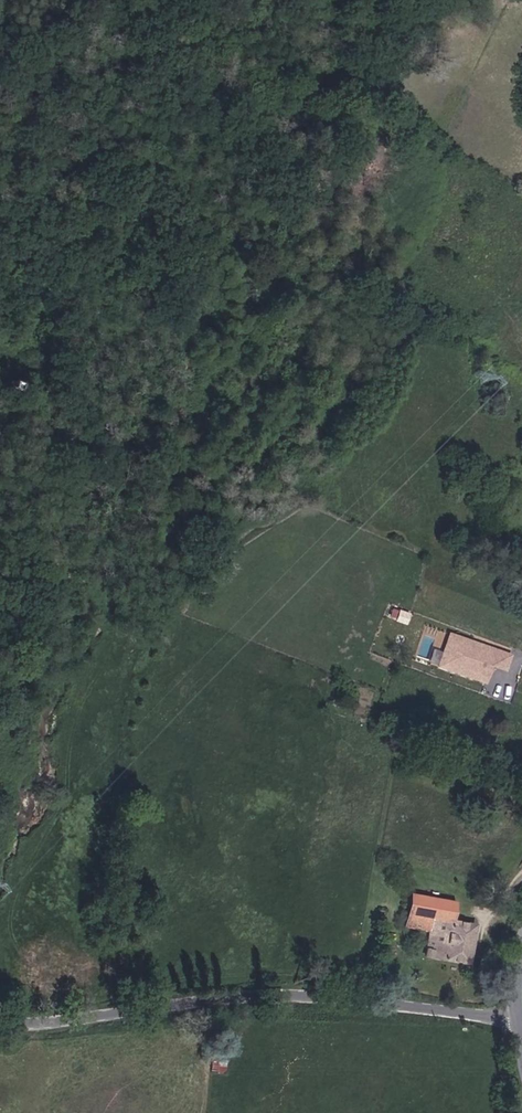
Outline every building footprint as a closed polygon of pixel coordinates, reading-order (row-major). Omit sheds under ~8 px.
[(27,384),(20,381),(17,389),(25,392),(27,384)] [(114,426),(106,423),(103,430),(112,433),(114,426)] [(514,655),(452,633),(440,667),(488,684),(494,668),(508,672),(514,655)] [(407,908),(434,913),(437,896),(410,891),(407,908)] [(428,956),(467,960),(473,920),(456,917),(458,899),(437,896),(434,913),(407,908),(405,925),(431,929),(428,956)]
